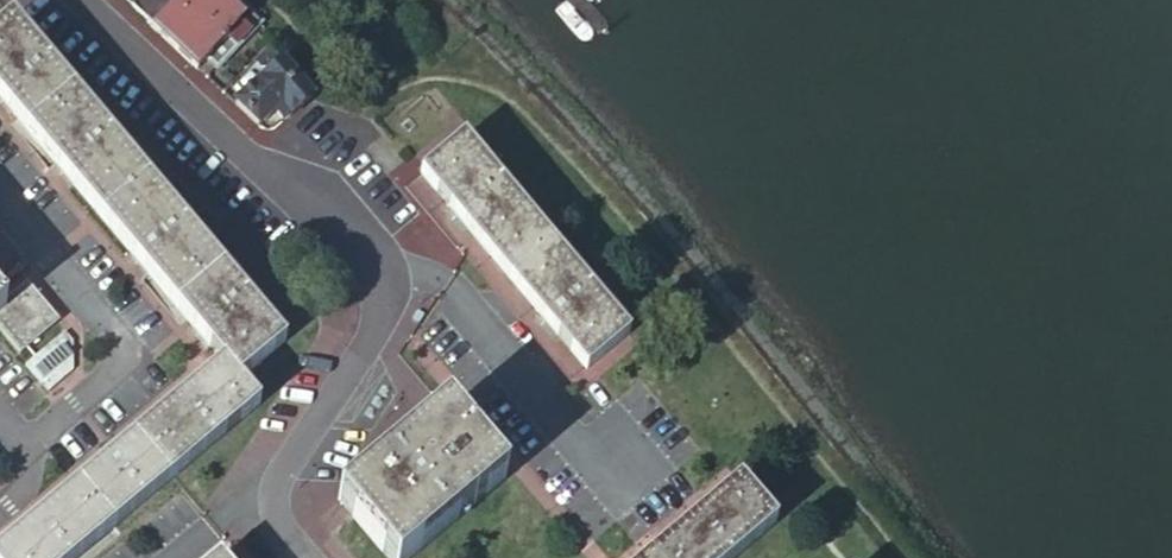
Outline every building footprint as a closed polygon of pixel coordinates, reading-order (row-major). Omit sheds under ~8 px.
[(129,3),(147,21),(167,0),(132,0),(129,3)] [(147,21),(198,68),(206,58),(218,67),(251,32),(258,24),(233,0),(167,0),(147,21)] [(40,52),(10,17),(0,25),(0,100),(221,361),(238,380),(284,341),(40,52)] [(280,121),(311,96),(293,75),(283,63),(273,54),(265,46),(252,59),(261,67),(269,64),(273,68),(263,78),(258,73),(252,79),(256,83),(235,103),(258,125),(272,112),(280,121)] [(505,276),(543,233),(464,139),(420,175),(505,276)] [(628,335),(543,233),(505,276),(585,371),(628,335)] [(17,354),(56,320),(25,283),(0,303),(0,334),(17,354)] [(238,380),(221,361),(0,548),(0,557),(74,557),(257,403),(238,380)] [(350,516),(385,557),(411,557),(504,481),(447,410),(338,501),(350,516)] [(774,526),(739,483),(650,557),(736,557),(774,526)]
